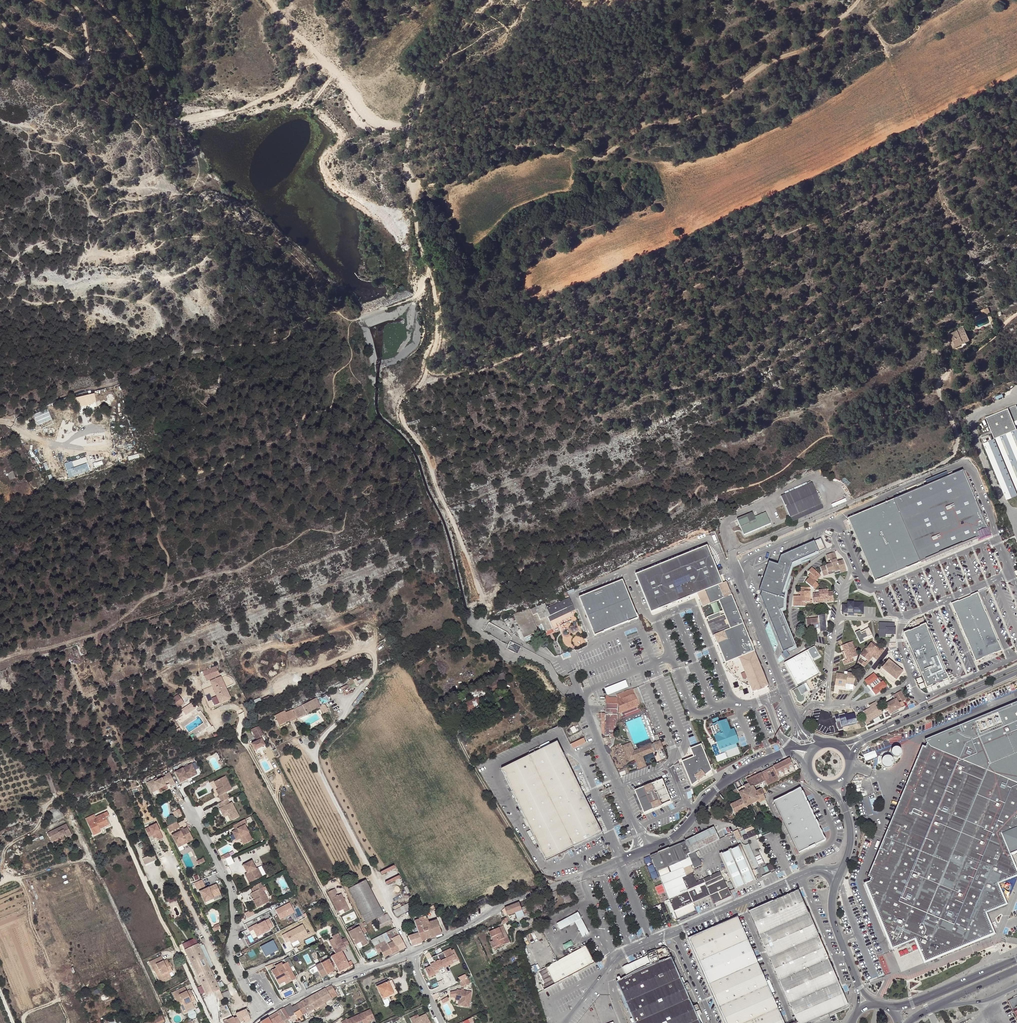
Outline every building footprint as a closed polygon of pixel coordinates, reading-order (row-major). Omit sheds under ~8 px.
[(954,347),(969,340),(967,334),(964,327),(951,333),(948,334),(950,339),(952,338),(955,343),(953,344),(954,347)] [(307,337),(313,334),(310,328),(304,331),(307,337)] [(96,393),(78,397),(80,408),(99,403),(96,393)] [(987,416),(992,430),(996,438),(984,442),(1007,499),(1016,495),(1016,404),(987,416)] [(49,409),(35,414),(39,425),(54,419),(49,409)] [(74,460),(75,466),(88,463),(87,457),(74,460)] [(71,462),(64,464),(69,478),(88,471),(86,464),(73,468),(71,462)] [(949,476),(848,519),(874,582),(977,539),(978,541),(991,536),(988,528),(987,528),(963,470),(960,471),(960,469),(956,471),(956,473),(953,474),(949,476)] [(812,482),(798,489),(781,496),(790,517),(821,504),(812,482)] [(821,504),(790,517),(792,522),(823,508),(821,504)] [(752,513),(737,519),(743,535),(771,523),(766,512),(754,517),(752,513)] [(761,591),(779,597),(790,564),(816,553),(811,542),(772,560),(770,564),(767,563),(758,590),(761,591)] [(708,546),(637,574),(651,613),(697,594),(726,664),(732,661),(740,679),(746,676),(750,687),(753,692),(757,691),(764,688),(768,686),(753,648),(750,641),(727,582),(723,584),(720,576),(708,546)] [(826,556),(828,560),(830,559),(832,564),(830,564),(819,569),(822,578),(826,577),(825,574),(830,572),(830,573),(835,571),(836,573),(845,569),(843,563),(838,564),(834,553),(826,556)] [(809,571),(811,573),(812,575),(810,578),(805,582),(813,589),(818,584),(815,582),(820,576),(811,568),(809,571)] [(825,574),(826,577),(831,575),(832,577),(846,572),(845,569),(836,573),(835,571),(830,573),(830,572),(825,574)] [(638,618),(623,580),(579,597),(595,636),(604,632),(604,631),(628,622),(638,618)] [(801,588),(801,592),(801,596),(798,596),(794,596),(794,602),(796,602),(796,607),(811,607),(811,600),(810,600),(810,588),(801,588)] [(820,600),(823,600),(828,599),(828,602),(833,601),(832,592),(827,593),(827,590),(819,591),(819,593),(813,594),(814,603),(820,602),(820,600)] [(760,594),(782,652),(787,651),(793,648),(779,612),(783,611),(782,598),(779,597),(761,591),(760,594)] [(977,593),(951,604),(975,661),(1002,650),(977,593)] [(513,615),(524,638),(539,631),(536,627),(538,626),(541,624),(545,632),(553,628),(550,622),(565,615),(575,610),(569,598),(547,609),(544,603),(530,609),(530,608),(524,611),(523,610),(513,615)] [(845,613),(863,613),(863,603),(848,603),(847,606),(845,606),(845,613)] [(541,624),(538,626),(544,637),(559,630),(556,624),(567,619),(565,615),(550,622),(553,628),(545,632),(541,624)] [(811,629),(819,628),(819,626),(825,625),(824,616),(818,617),(818,619),(806,620),(807,631),(812,631),(811,629)] [(879,625),(878,636),(885,637),(885,634),(890,634),(894,635),(894,628),(894,624),(886,623),(886,625),(879,625)] [(925,624),(903,634),(926,688),(948,679),(925,624)] [(862,628),(861,627),(853,631),(859,643),(863,641),(862,639),(872,635),(868,625),(864,627),(862,628)] [(539,631),(524,638),(526,642),(540,635),(539,631)] [(841,646),(844,651),(847,660),(845,661),(843,662),(845,665),(854,662),(852,658),(857,656),(856,652),(854,649),(852,642),(841,646)] [(866,648),(861,655),(868,660),(872,655),(871,654),(872,652),(878,657),(881,654),(882,654),(885,650),(879,645),(879,646),(877,647),(872,643),(867,649),(866,648)] [(785,663),(784,663),(797,686),(820,674),(807,651),(785,663)] [(878,657),(872,652),(871,654),(872,655),(868,660),(870,662),(874,657),(878,660),(882,654),(881,654),(878,657)] [(866,662),(861,659),(859,662),(865,667),(868,664),(866,662)] [(732,661),(726,664),(723,665),(731,675),(742,683),(750,687),(746,676),(740,679),(732,661)] [(880,670),(894,682),(902,672),(888,661),(880,670)] [(215,666),(202,672),(206,682),(219,676),(215,666)] [(498,681),(490,685),(493,692),(502,687),(500,684),(508,680),(505,674),(503,673),(499,675),(496,677),(498,681)] [(836,674),(835,684),(845,685),(846,684),(854,685),(855,674),(850,674),(847,673),(847,675),(844,675),(836,674)] [(218,705),(230,700),(220,677),(209,682),(218,705)] [(870,686),(869,684),(861,690),(867,698),(873,693),(873,692),(874,691),(877,694),(881,690),(877,684),(881,681),(877,677),(873,680),(874,682),(870,686)] [(625,680),(604,689),(607,695),(628,687),(625,680)] [(882,683),(881,683),(884,687),(886,689),(889,687),(884,681),(882,683)] [(804,684),(791,691),(795,697),(794,698),(797,703),(799,703),(802,702),(803,699),(801,695),(808,691),(804,684)] [(474,700),(462,705),(466,714),(482,707),(478,698),(486,695),(482,687),(471,693),(474,700)] [(607,695),(607,703),(605,703),(605,714),(599,713),(599,718),(602,718),(601,728),(604,729),(604,734),(611,735),(616,735),(617,735),(617,723),(618,723),(618,721),(623,719),(621,714),(640,706),(633,688),(617,695),(618,697),(610,697),(610,695),(607,695)] [(908,702),(904,692),(895,696),(896,698),(890,700),(891,702),(887,704),(891,711),(896,709),(901,707),(899,703),(898,700),(901,699),(902,702),(903,704),(908,702)] [(177,695),(168,701),(175,710),(183,704),(177,695)] [(320,706),(321,705),(317,697),(292,710),(295,717),(296,718),(320,706)] [(183,708),(186,712),(197,705),(194,701),(183,708)] [(995,909),(1006,905),(998,884),(1016,876),(1016,872),(1013,863),(1010,855),(1008,851),(1012,849),(1014,853),(1016,852),(1016,702),(938,734),(925,740),(927,744),(926,747),(922,745),(880,846),(867,877),(871,879),(869,882),(865,883),(892,949),(915,940),(924,963),(994,934),(985,913),(995,909)] [(329,710),(326,704),(320,707),(323,712),(329,710)] [(877,704),(870,708),(864,712),(865,715),(862,717),(866,725),(870,723),(869,722),(883,714),(877,704)] [(295,717),(292,710),(286,713),(285,711),(274,717),(275,718),(279,725),(295,717)] [(830,729),(834,717),(819,712),(815,724),(830,729)] [(840,717),(839,715),(835,716),(839,731),(844,730),(843,727),(857,724),(855,713),(847,715),(840,717)] [(296,718),(295,717),(279,725),(280,727),(296,718)] [(726,720),(713,725),(716,736),(714,736),(719,749),(720,753),(726,751),(737,747),(735,744),(738,743),(736,738),(737,738),(736,735),(735,735),(733,730),(730,731),(726,720)] [(252,744),(255,751),(265,746),(262,739),(261,737),(264,735),(259,726),(252,730),(258,741),(252,744)] [(252,736),(247,730),(242,734),(247,740),(252,736)] [(582,739),(570,744),(572,748),(584,743),(582,739)] [(530,753),(500,768),(545,859),(559,852),(561,856),(565,850),(601,832),(580,789),(556,741),(541,748),(539,744),(528,750),(530,753)] [(623,745),(630,762),(636,760),(639,769),(641,769),(640,766),(647,763),(644,756),(657,751),(653,743),(635,750),(632,742),(623,745)] [(693,757),(682,762),(691,786),(712,770),(701,745),(690,749),(693,757)] [(901,753),(902,751),(902,750),(901,748),(900,747),(898,746),(897,746),(895,746),(893,747),(892,748),(892,749),(892,751),(892,753),(893,754),(894,755),(896,756),(897,756),(899,755),(900,754),(901,753)] [(726,751),(729,760),(740,756),(737,747),(726,751)] [(663,748),(658,750),(662,760),(667,758),(663,748)] [(893,762),(894,761),(894,759),(893,757),(892,755),(890,754),(888,754),(887,754),(885,755),(883,756),(882,758),(882,759),(882,761),(883,763),(884,765),(886,765),(888,766),(890,765),(892,764),(893,762)] [(773,767),(779,779),(798,770),(796,765),(793,766),(790,759),(773,767)] [(176,773),(181,784),(189,780),(188,779),(197,774),(192,765),(176,773)] [(764,782),(766,786),(779,779),(773,767),(760,774),(764,782)] [(621,769),(619,769),(621,777),(629,773),(627,768),(621,770),(621,769)] [(176,785),(170,774),(166,776),(166,778),(159,782),(158,779),(148,784),(153,794),(167,787),(166,785),(165,783),(168,781),(170,783),(172,787),(176,785)] [(747,780),(748,784),(750,787),(752,786),(752,787),(764,782),(760,774),(747,780)] [(218,797),(221,803),(226,801),(229,799),(226,794),(232,791),(225,777),(214,783),(218,791),(221,796),(219,797),(218,797)] [(635,791),(644,813),(671,801),(661,779),(635,791)] [(748,784),(743,787),(752,804),(756,802),(758,801),(755,792),(752,787),(752,786),(750,787),(748,784)] [(737,790),(740,795),(742,799),(744,803),(746,807),(752,804),(743,787),(737,790)] [(737,790),(736,789),(731,792),(734,798),(740,795),(737,790)] [(825,840),(800,789),(773,802),(798,853),(825,840)] [(759,803),(765,800),(761,790),(755,792),(758,801),(759,803)] [(744,803),(742,799),(730,805),(734,814),(741,811),(741,812),(747,810),(746,807),(744,803)] [(218,811),(221,818),(226,815),(230,823),(238,819),(230,805),(228,806),(226,801),(221,803),(216,806),(219,811),(218,811)] [(759,818),(752,804),(746,807),(747,810),(753,821),(754,820),(759,818)] [(178,810),(171,813),(174,818),(181,815),(178,810)] [(226,815),(221,818),(222,820),(226,818),(229,823),(230,823),(226,815)] [(99,823),(90,827),(96,841),(103,837),(101,832),(111,828),(108,822),(111,820),(109,817),(98,822),(99,823)] [(772,826),(777,824),(774,817),(769,820),(772,826)] [(245,821),(233,827),(235,831),(232,833),(236,840),(241,837),(245,845),(253,841),(245,827),(247,825),(245,821)] [(168,829),(171,834),(180,829),(177,824),(168,829)] [(159,842),(164,840),(158,826),(145,832),(149,839),(153,837),(156,835),(157,838),(159,842)] [(49,837),(52,844),(62,839),(63,842),(67,840),(69,842),(74,839),(69,828),(49,837)] [(713,828),(696,836),(702,848),(719,840),(713,828)] [(181,833),(172,838),(177,846),(186,841),(186,843),(193,839),(187,829),(184,831),(181,833)] [(702,848),(696,836),(684,842),(685,843),(690,853),(696,851),(702,848)] [(241,837),(236,840),(237,842),(240,840),(244,846),(245,845),(241,837)] [(186,841),(177,846),(179,849),(194,841),(193,839),(186,843),(186,841)] [(759,839),(757,840),(761,849),(759,850),(766,864),(771,861),(759,839)] [(714,904),(727,898),(715,874),(696,883),(692,873),(693,873),(693,869),(691,865),(683,869),(682,867),(692,863),(695,869),(702,865),(696,851),(690,853),(685,843),(650,857),(653,864),(655,867),(674,911),(694,903),(710,896),(714,904)] [(742,843),(740,844),(752,870),(759,866),(748,843),(744,845),(742,843)] [(739,846),(719,855),(734,889),(754,880),(739,846)] [(225,855),(229,865),(235,863),(230,852),(225,855)] [(154,854),(142,859),(145,865),(156,860),(154,854)] [(247,875),(252,884),(261,879),(256,870),(252,862),(243,867),(247,875)] [(767,872),(776,868),(773,863),(765,867),(767,872)] [(715,874),(727,898),(731,896),(719,872),(715,874)] [(349,889),(365,922),(382,912),(366,880),(349,889)] [(262,884),(254,888),(257,892),(254,894),(257,900),(255,901),(254,902),(258,909),(270,903),(262,889),(264,888),(262,884)] [(217,887),(201,894),(205,905),(214,901),(214,900),(213,899),(221,895),(217,887)] [(343,909),(347,906),(340,893),(336,896),(334,893),(336,893),(334,888),(327,891),(338,911),(343,909)] [(839,1010),(848,1006),(797,890),(749,912),(798,1022),(809,1022),(839,1010)] [(175,895),(166,899),(168,903),(177,899),(175,895)] [(397,916),(412,910),(409,903),(395,909),(397,916)] [(519,903),(509,907),(512,914),(507,916),(509,920),(509,921),(509,922),(510,922),(524,917),(521,909),(519,903)] [(694,903),(674,911),(677,918),(696,910),(694,903)] [(292,904),(277,912),(281,920),(296,913),(292,904)] [(528,906),(521,909),(524,917),(531,914),(528,906)] [(251,910),(244,914),(247,919),(254,915),(251,910)] [(382,912),(365,922),(366,924),(382,916),(383,915),(382,912)] [(577,922),(584,936),(591,933),(581,912),(558,922),(562,929),(577,922)] [(387,913),(383,915),(382,916),(373,921),(375,923),(378,930),(388,925),(388,926),(392,924),(387,913)] [(688,939),(719,1010),(768,988),(759,968),(757,965),(737,917),(691,937),(688,939)] [(268,919),(251,927),(252,928),(254,927),(257,932),(260,930),(262,934),(268,930),(268,929),(272,927),(268,919)] [(414,921),(416,927),(421,926),(426,924),(429,923),(428,923),(427,919),(420,921),(419,920),(414,921)] [(431,922),(433,929),(436,936),(441,934),(437,920),(431,922)] [(288,940),(288,941),(296,938),(304,934),(300,924),(284,932),(288,940)] [(355,944),(356,943),(365,939),(358,926),(348,931),(355,944)] [(419,934),(421,943),(422,942),(421,940),(425,939),(423,932),(421,926),(416,927),(418,933),(418,934),(419,934)] [(252,928),(251,927),(241,933),(243,937),(253,931),(252,928)] [(493,948),(499,946),(502,944),(503,946),(510,944),(503,927),(490,932),(494,941),(490,942),(493,948)] [(395,929),(371,942),(376,950),(385,945),(384,943),(399,936),(395,929)] [(331,957),(338,972),(349,967),(348,965),(347,962),(342,952),(341,951),(345,949),(344,947),(340,939),(337,933),(331,936),(332,939),(328,941),(335,954),(330,956),(331,957)] [(412,946),(421,943),(419,934),(418,934),(418,933),(408,937),(412,946)] [(385,945),(376,950),(378,954),(381,952),(384,957),(392,953),(392,954),(405,948),(399,936),(384,943),(385,945)] [(365,939),(356,943),(359,948),(367,944),(365,939)] [(273,941),(260,947),(265,957),(278,950),(273,941)] [(198,944),(185,950),(195,971),(207,996),(215,991),(217,995),(220,993),(213,978),(200,950),(198,944)] [(594,962),(585,945),(534,972),(543,989),(594,962)] [(451,949),(450,947),(442,951),(446,957),(440,960),(440,959),(430,963),(431,965),(425,968),(429,978),(436,975),(435,974),(439,972),(438,970),(457,961),(451,949)] [(369,958),(377,954),(375,949),(367,952),(369,958)] [(633,967),(623,971),(627,980),(616,985),(633,1022),(699,1022),(679,976),(669,955),(668,952),(667,950),(666,950),(664,950),(663,950),(663,952),(657,954),(656,953),(649,956),(648,958),(649,960),(633,967)] [(155,972),(159,982),(170,977),(168,973),(172,971),(170,968),(169,964),(167,961),(163,962),(161,958),(150,963),(154,973),(155,972)] [(324,962),(321,964),(327,975),(329,974),(332,972),(334,971),(329,960),(324,962)] [(277,969),(277,968),(271,970),(277,981),(282,978),(281,977),(283,976),(285,979),(289,977),(290,979),(291,981),(296,979),(287,962),(283,964),(284,965),(277,969)] [(327,975),(321,964),(311,969),(313,974),(318,972),(320,975),(321,978),(327,975)] [(282,978),(277,981),(279,984),(284,982),(290,979),(289,977),(285,979),(283,976),(281,977),(282,978)] [(468,979),(460,983),(462,987),(470,984),(468,979)] [(391,986),(389,982),(377,987),(382,999),(394,994),(393,991),(396,990),(394,985),(391,986)] [(322,990),(301,1002),(307,1012),(313,1009),(318,1006),(323,1004),(324,1003),(337,995),(333,989),(331,985),(322,990)] [(179,1003),(183,1012),(194,1007),(192,1003),(195,1001),(191,991),(187,992),(185,988),(174,993),(178,1003),(179,1003)] [(768,988),(719,1010),(725,1022),(783,1022),(768,988)] [(398,994),(396,990),(393,991),(394,994),(382,999),(383,1001),(388,999),(398,994)] [(461,990),(457,990),(455,1001),(459,1002),(458,1005),(469,1007),(472,992),(464,991),(461,990)] [(228,991),(222,994),(225,1001),(231,998),(228,991)] [(1009,1000),(1015,1012),(1016,1016),(1016,996),(1009,1000)] [(307,1012),(301,1002),(296,1005),(298,1009),(302,1015),(303,1015),(307,1012)] [(290,1004),(284,1008),(284,1009),(292,1021),(296,1018),(293,1012),(290,1008),(292,1007),(290,1004)] [(284,1009),(282,1011),(289,1022),(292,1021),(284,1009)] [(297,1020),(299,1022),(301,1022),(298,1018),(302,1015),(298,1009),(293,1012),(296,1018),(297,1020)] [(237,1017),(238,1017),(240,1022),(243,1022),(244,1022),(246,1022),(251,1021),(246,1010),(236,1014),(237,1017)] [(347,1021),(348,1022),(345,1022),(366,1022),(368,1022),(375,1019),(371,1010),(347,1021)] [(809,1022),(816,1022),(820,1021),(821,1022),(830,1018),(830,1017),(840,1013),(839,1010),(809,1022)] [(280,1018),(284,1022),(289,1022),(282,1011),(278,1013),(280,1018)] [(268,1017),(271,1022),(277,1022),(276,1021),(280,1018),(278,1013),(277,1012),(268,1017)] [(410,1019),(412,1022),(431,1022),(426,1015),(416,1020),(414,1017),(410,1019)]
